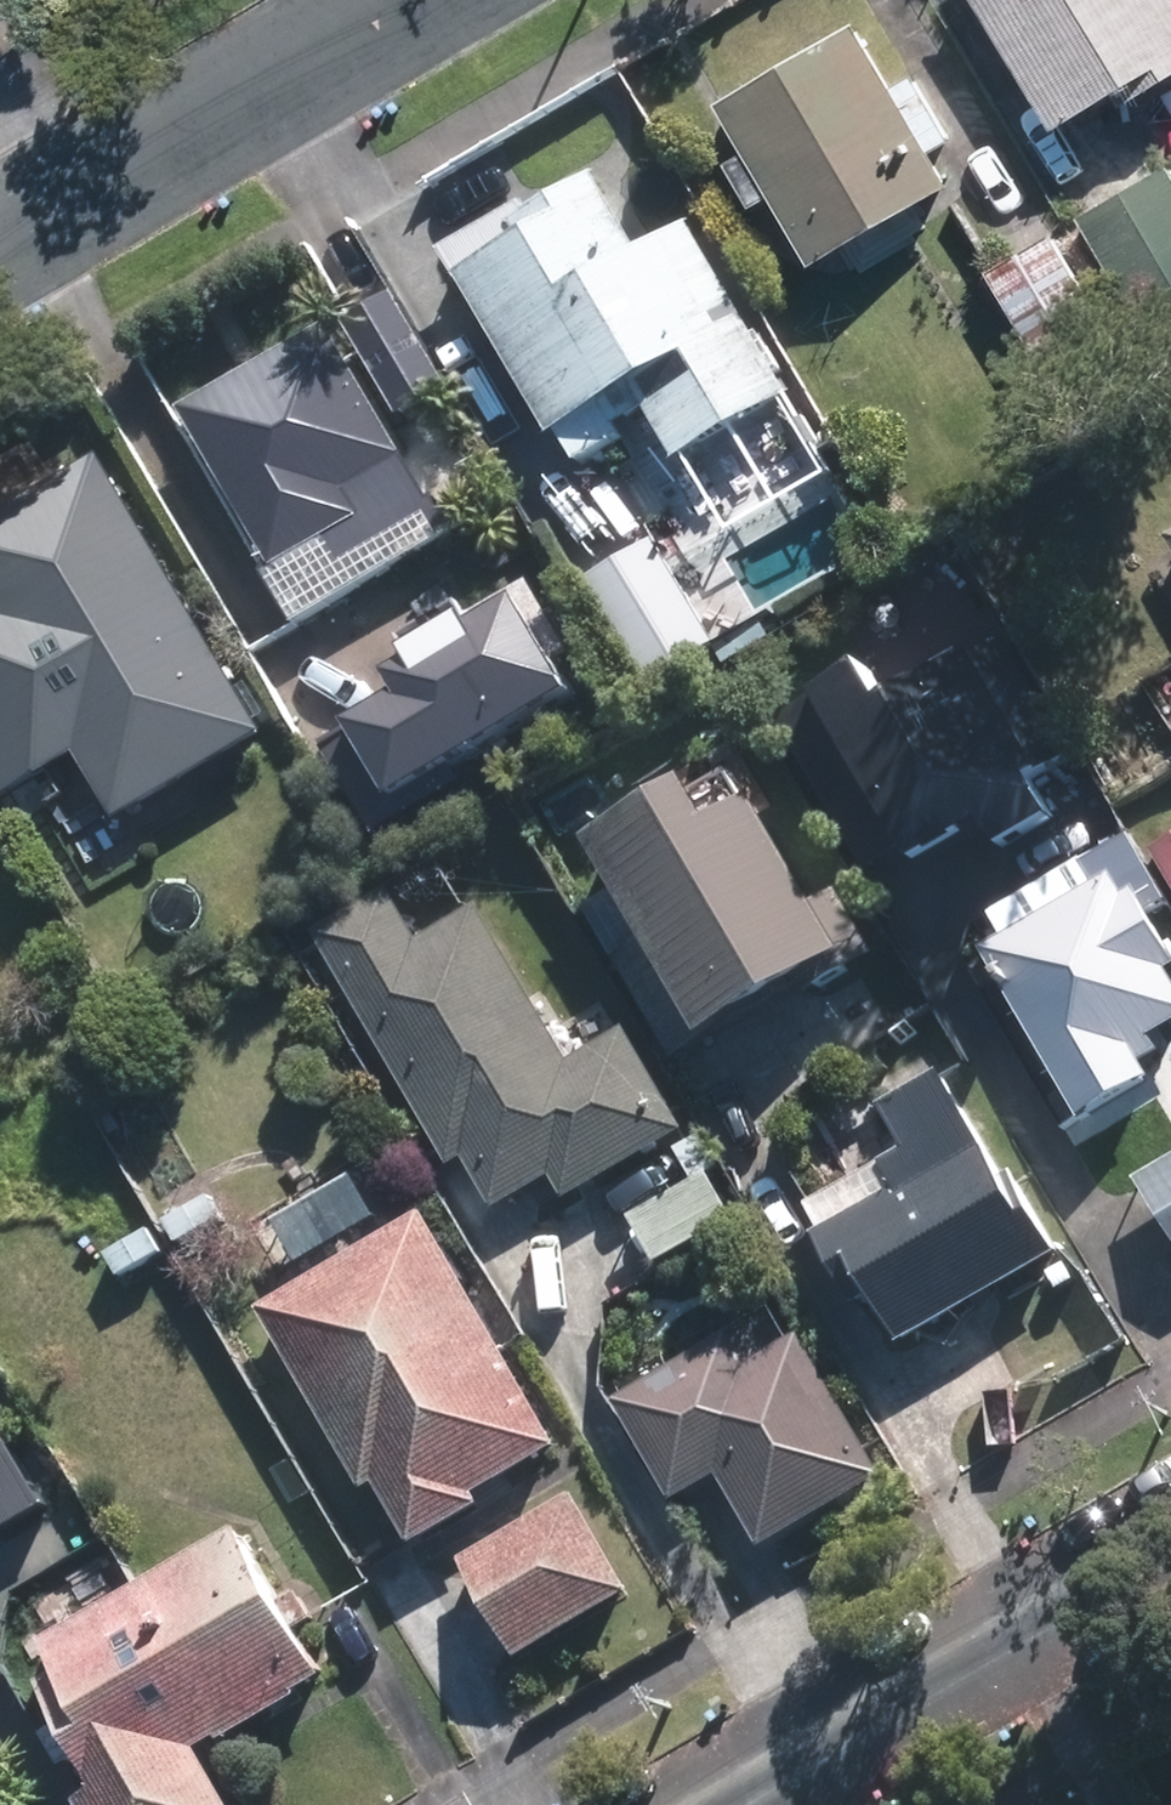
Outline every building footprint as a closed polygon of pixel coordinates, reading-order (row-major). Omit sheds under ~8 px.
[(1044,119),(1105,82),(1114,95),(1170,62),(1170,0),(973,0),(1044,119)] [(883,75),(844,8),(707,88),(737,140),(720,149),(743,189),(760,180),(801,251),(939,171),(920,138),(939,126),(904,63),(883,75)] [(1130,306),(1170,282),(1170,171),(1160,153),(1070,206),(1130,306)] [(430,243),(541,430),(550,425),(571,459),(629,426),(622,413),(637,405),(667,455),(781,387),(680,219),(634,246),(585,165),(525,201),(519,190),(430,243)] [(1047,218),(978,258),(1037,358),(1106,318),(1047,218)] [(438,378),(383,281),(332,309),(387,405),(438,378)] [(169,401),(260,556),(251,561),(282,615),(441,523),(318,315),(169,401)] [(0,498),(0,727),(72,851),(264,741),(92,445),(0,498)] [(1155,529),(1170,556),(1170,520),(1155,529)] [(506,591),(375,668),(388,689),(315,729),(368,822),(454,771),(444,755),(562,687),(506,591)] [(772,720),(858,867),(891,847),(897,858),(974,813),(991,842),(1043,811),(1020,771),(1062,746),(995,630),(868,703),(851,674),(772,720)] [(689,1052),(809,982),(815,993),(891,950),(853,884),(828,898),(764,788),(719,814),(694,768),(593,828),(656,935),(630,950),(689,1052)] [(1163,829),(1169,840),(1148,852),(1170,890),(1170,824),(1163,829)] [(1103,864),(969,942),(1070,1113),(1140,1071),(1130,1053),(1149,1042),(1142,1030),(1170,1013),(1170,982),(1160,964),(1169,958),(1123,880),(1116,885),(1103,864)] [(311,929),(446,1163),(460,1154),(490,1205),(546,1173),(559,1195),(680,1126),(623,1026),(566,1057),(475,899),(414,936),(386,887),(311,929)] [(893,1338),(1051,1245),(1007,1166),(997,1173),(934,1064),(872,1098),(898,1140),(798,1198),(812,1223),(805,1227),(846,1297),(865,1287),(893,1338)] [(646,1258),(723,1214),(698,1169),(713,1160),(696,1129),(668,1145),(685,1174),(619,1213),(646,1258)] [(207,1187),(158,1215),(170,1239),(220,1211),(207,1187)] [(253,1303),(360,1486),(371,1479),(407,1541),(480,1499),(473,1488),(557,1440),(421,1206),(253,1303)] [(144,1224),(102,1248),(116,1272),(158,1247),(144,1224)] [(610,1399),(666,1499),(714,1471),(756,1544),(879,1474),(797,1332),(745,1362),(728,1333),(610,1399)] [(53,1499),(0,1410),(0,1531),(53,1499)] [(573,1486),(457,1551),(513,1651),(629,1584),(573,1486)] [(222,1726),(324,1669),(234,1515),(134,1572),(38,1628),(57,1661),(34,1673),(104,1791),(112,1804),(223,1804),(187,1743),(216,1726),(218,1730),(222,1726)]
